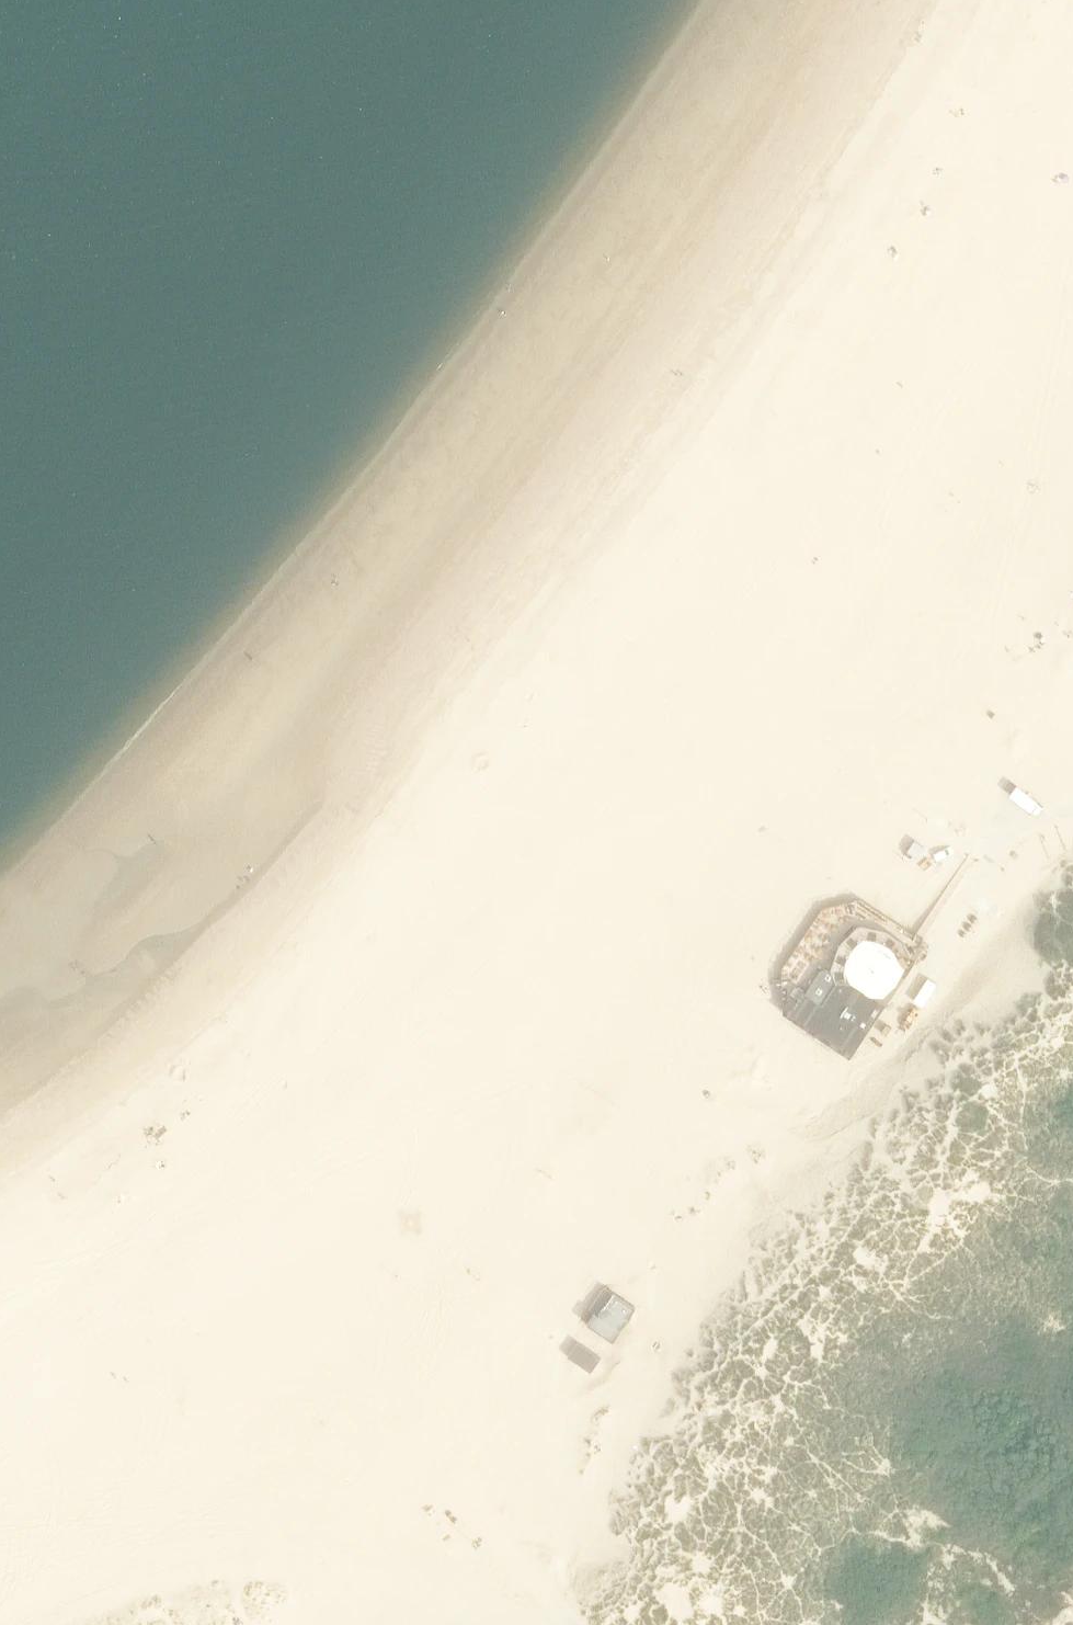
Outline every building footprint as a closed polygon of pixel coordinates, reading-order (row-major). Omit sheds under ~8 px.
[(849,1062),(927,945),(918,939),(863,903),(822,911),(779,977),(780,983),(779,1014),(849,1062)] [(612,1291),(598,1313),(593,1310),(586,1321),(612,1339),(635,1306),(612,1291)]
